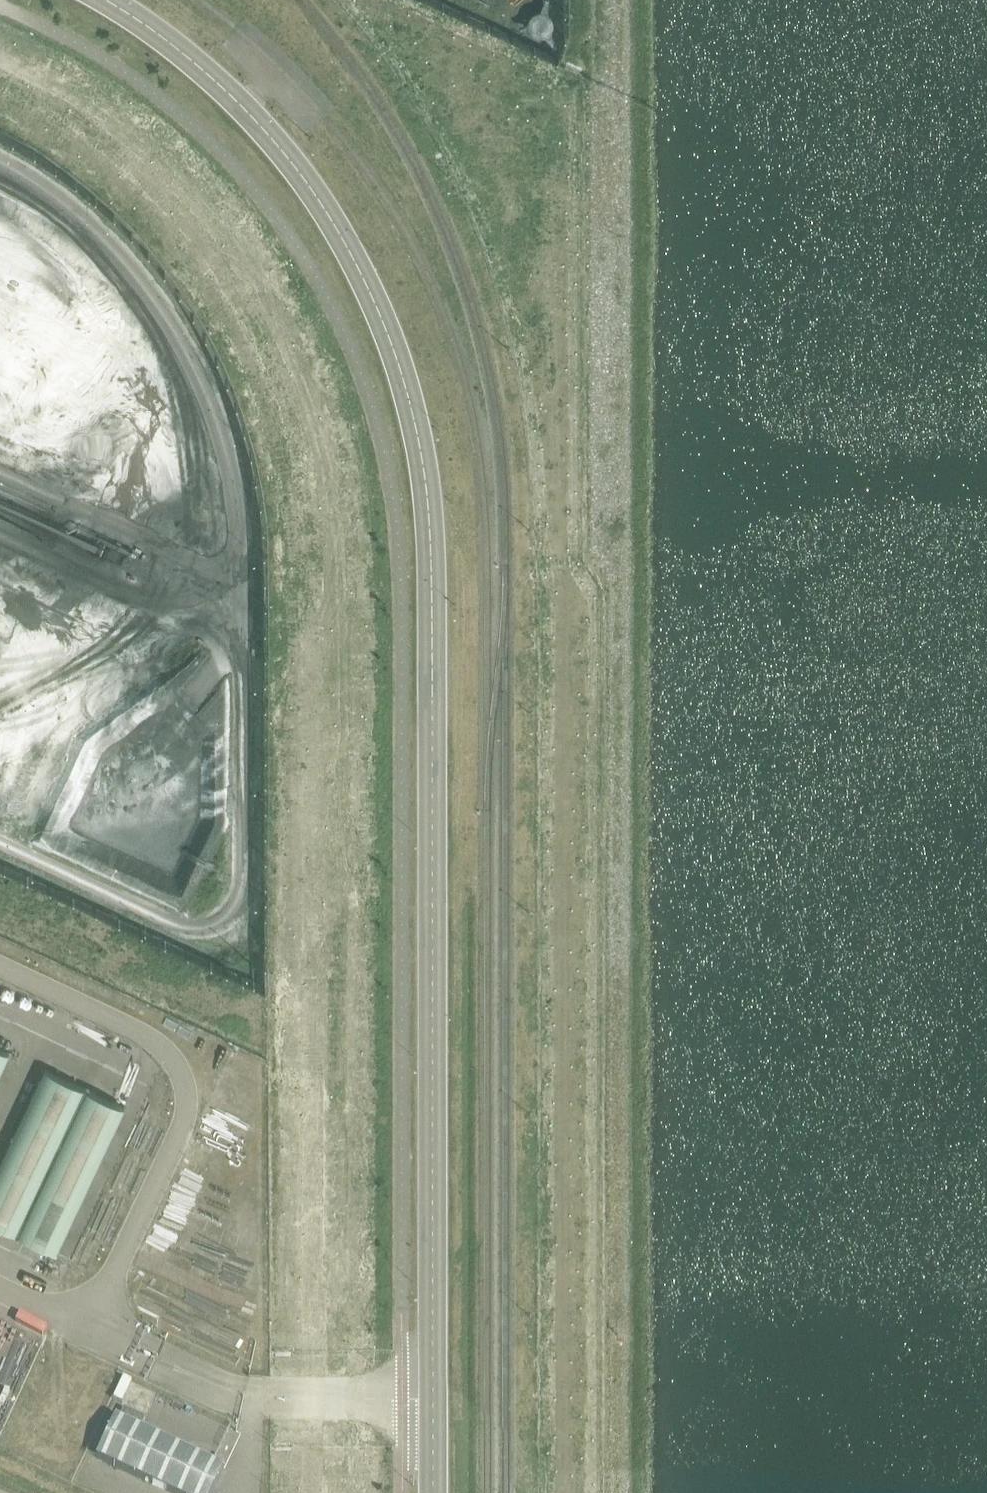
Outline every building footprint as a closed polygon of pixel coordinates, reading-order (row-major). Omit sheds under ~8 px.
[(12,1055),(0,1049),(0,1080),(12,1055)] [(0,1163),(0,1230),(53,1256),(123,1109),(42,1072),(0,1163)] [(98,1461),(166,1492),(211,1492),(222,1470),(118,1420),(98,1461)]
